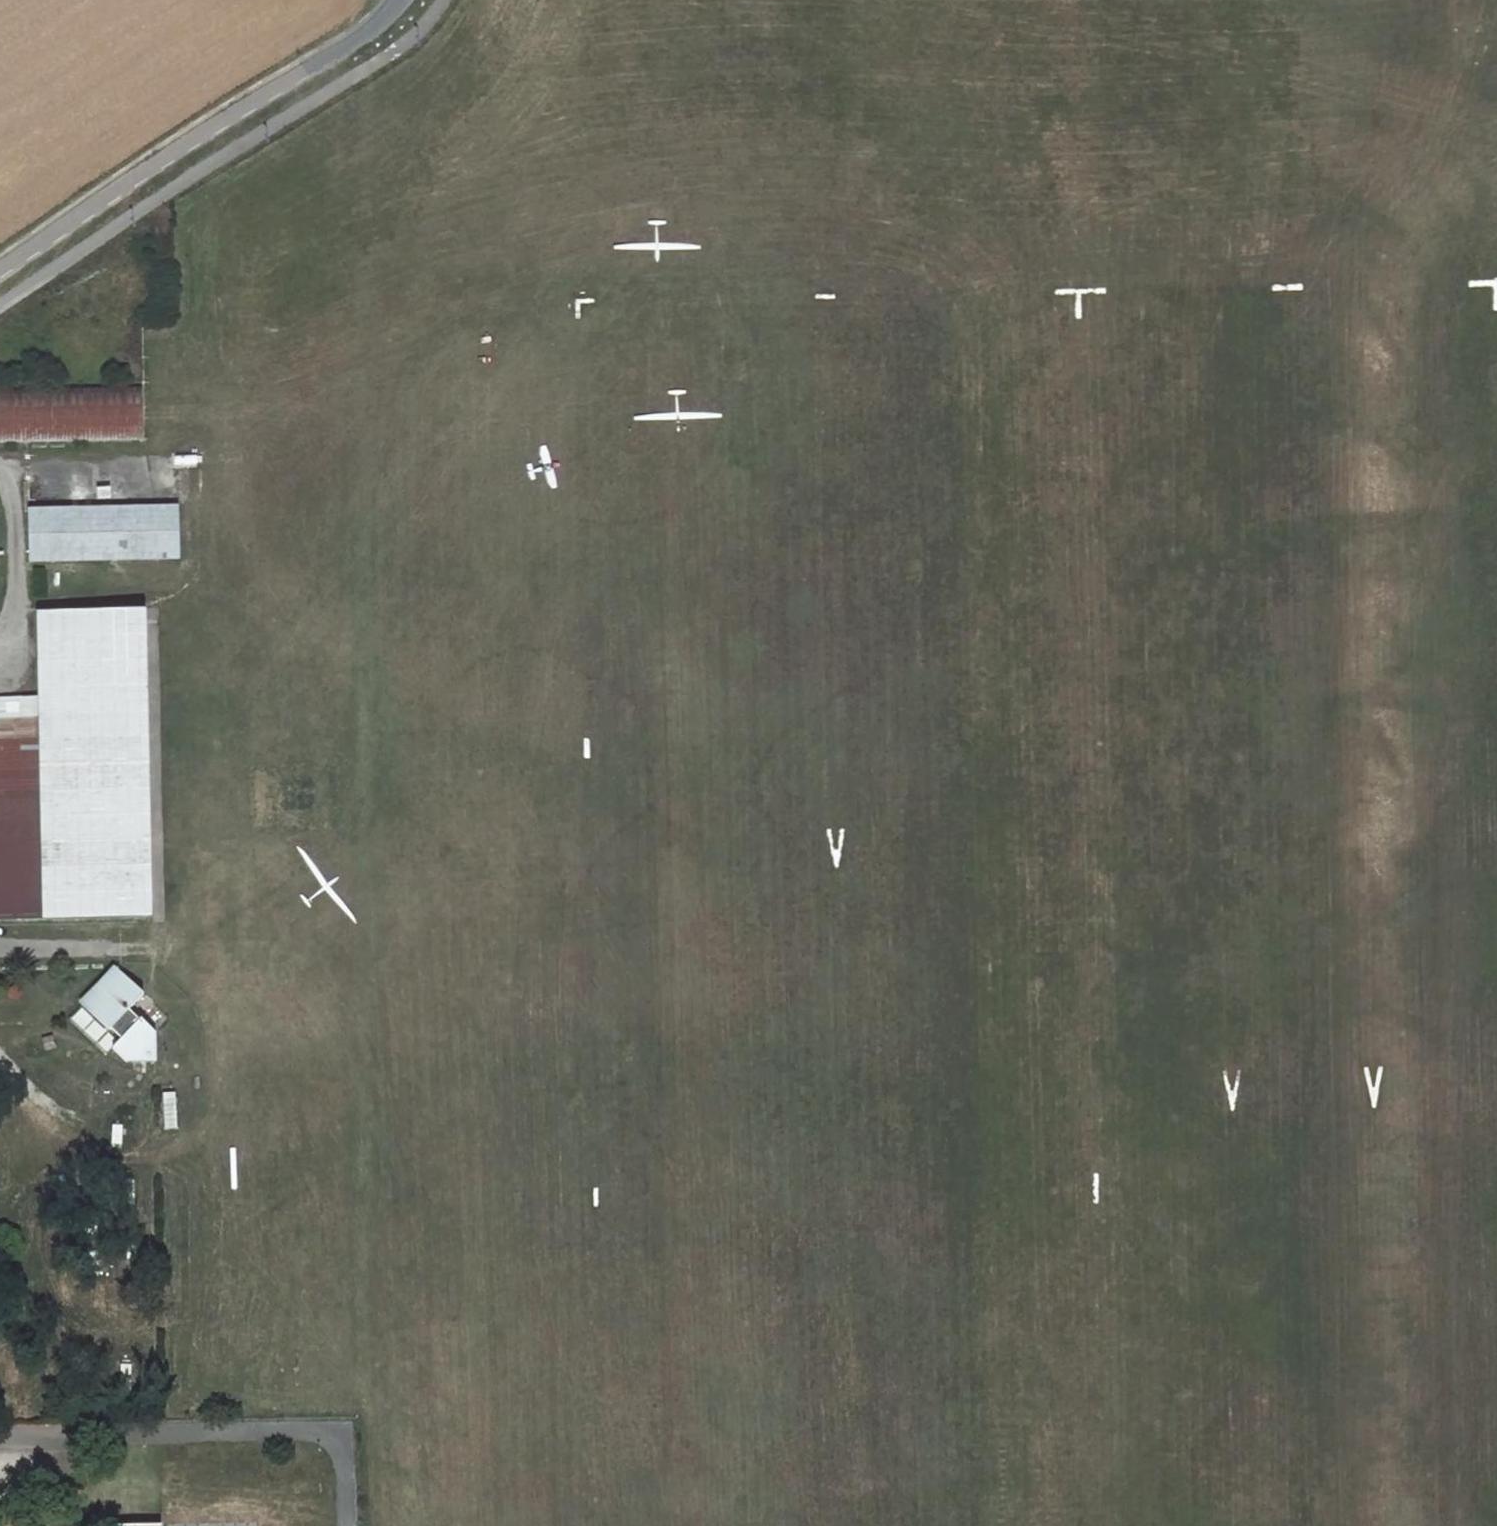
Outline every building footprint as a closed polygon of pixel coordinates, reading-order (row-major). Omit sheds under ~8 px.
[(144,441),(143,386),(0,389),(0,445),(27,445),(144,441)] [(179,557),(179,509),(29,512),(30,550),(30,560),(179,557)] [(151,917),(146,613),(39,615),(41,738),(44,919),(151,917)] [(44,919),(41,738),(0,738),(0,920),(44,919)] [(79,1001),(108,1030),(112,1026),(121,1035),(110,1046),(123,1058),(157,1054),(155,1026),(144,1016),(141,1019),(129,1008),(146,990),(116,962),(79,1001)]
